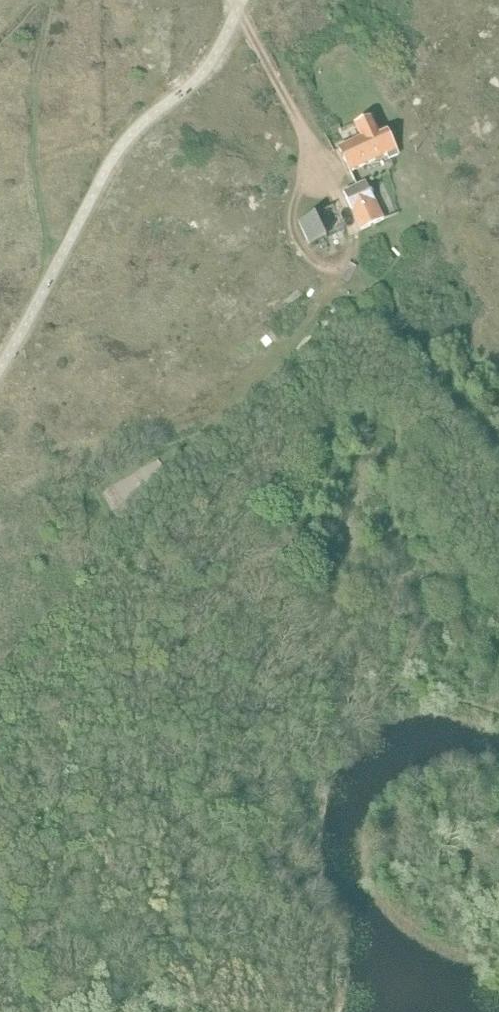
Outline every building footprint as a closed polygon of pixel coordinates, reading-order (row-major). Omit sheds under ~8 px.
[(360,137),(338,147),(350,173),(387,155),(389,160),(399,155),(388,131),(382,134),(373,116),(354,124),(360,137)] [(365,181),(343,192),(361,231),(384,219),(365,181)] [(309,245),(326,237),(315,214),(298,222),(309,245)]
